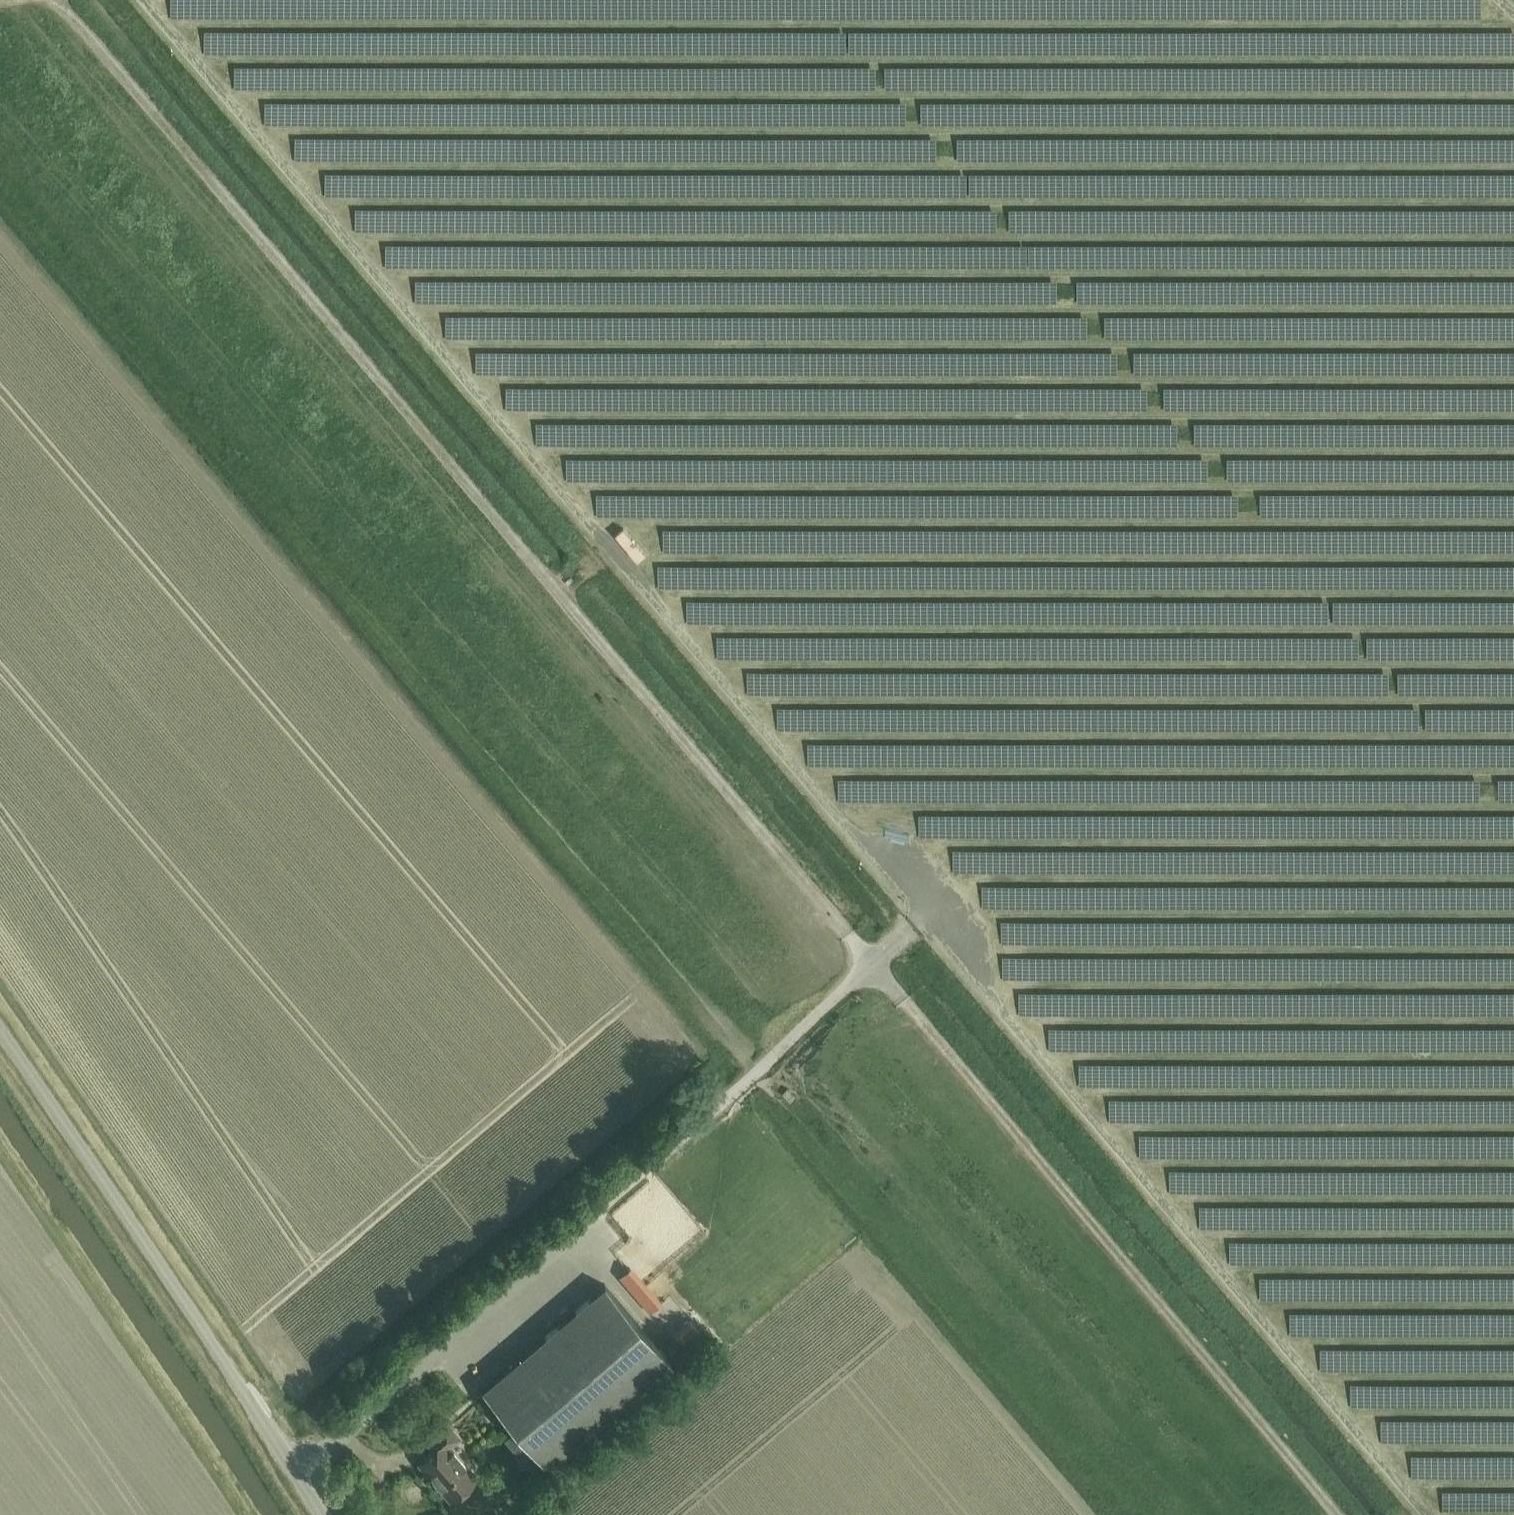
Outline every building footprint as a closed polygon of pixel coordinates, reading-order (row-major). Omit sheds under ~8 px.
[(482,1389),(548,1466),(671,1361),(605,1283),(482,1389)] [(437,1483),(450,1498),(478,1475),(451,1444),(461,1435),(447,1420),(425,1438),(434,1449),(422,1460),(440,1481),(437,1483)]
